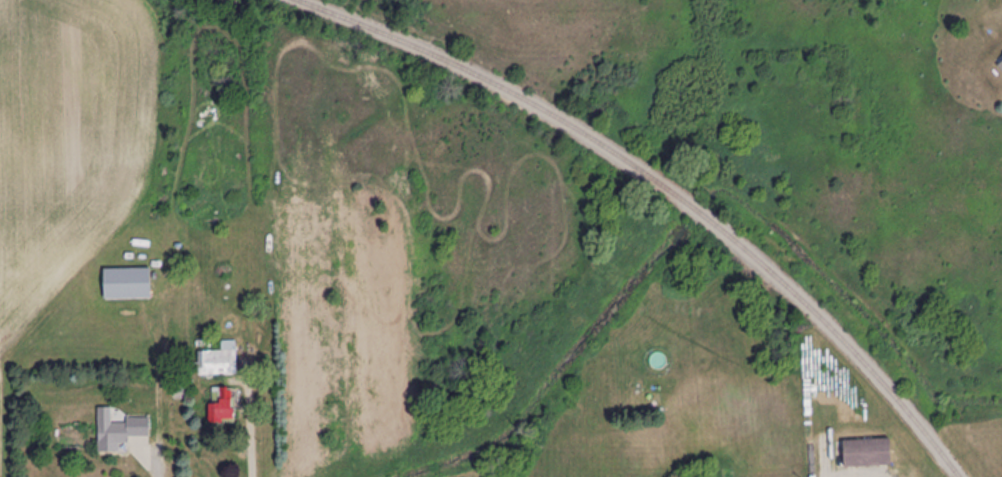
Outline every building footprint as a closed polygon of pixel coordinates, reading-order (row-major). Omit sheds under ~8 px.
[(104,269),(104,299),(151,299),(151,269),(104,269)] [(237,375),(237,341),(221,341),(222,351),(199,352),(199,376),(237,375)] [(233,389),(211,389),(211,423),(233,423),(233,389)] [(149,419),(113,419),(113,408),(99,408),(99,453),(121,453),(121,444),(129,444),(129,437),(149,437),(149,419)] [(844,441),(844,468),(891,466),(890,440),(844,441)]
